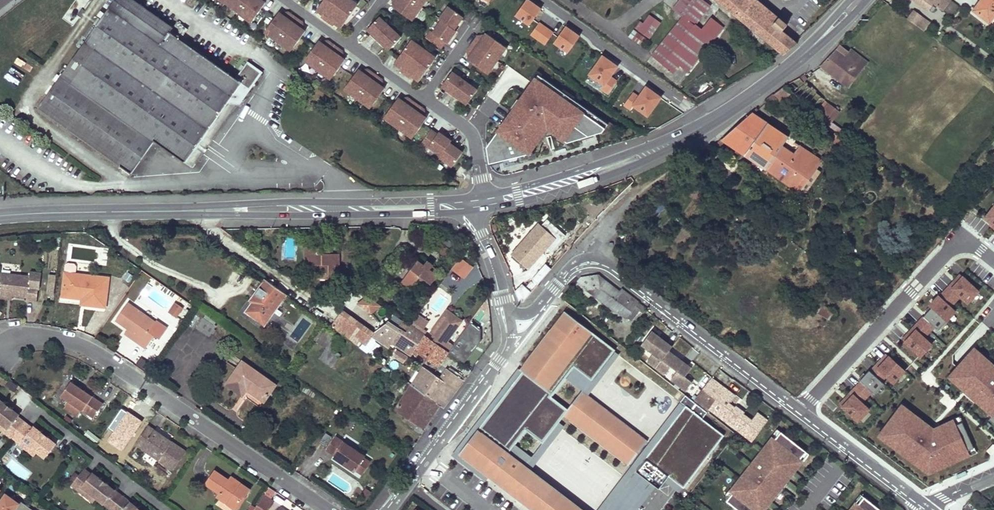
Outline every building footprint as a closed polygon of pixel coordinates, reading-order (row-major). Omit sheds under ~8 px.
[(37,110),(129,174),(153,140),(184,162),(232,96),(240,102),(261,73),(247,62),(236,78),(169,32),(172,28),(132,0),(115,0),(37,110)] [(247,20),(254,19),(265,3),(261,0),(219,0),(247,20)] [(356,7),(350,2),(351,0),(323,0),(317,8),(323,13),(322,15),(320,17),(333,26),(334,24),(336,22),(342,26),(356,7)] [(426,0),(396,0),(392,6),(408,18),(415,17),(426,0)] [(540,9),(527,0),(526,0),(515,15),(529,25),(540,9)] [(652,56),(673,73),(679,66),(688,72),(722,28),(711,19),(701,31),(693,25),(709,5),(703,0),(679,0),(672,9),(683,17),(652,56)] [(783,55),(796,43),(781,31),(786,25),(771,12),(756,0),(717,0),(783,55)] [(928,11),(933,4),(943,10),(944,8),(950,1),(950,0),(913,0),(928,11)] [(973,9),(989,22),(990,20),(993,23),(993,0),(980,0),(973,9)] [(950,1),(944,8),(951,13),(956,6),(950,1)] [(454,29),(463,17),(448,7),(439,19),(441,21),(432,33),(430,31),(425,38),(440,49),(445,42),(447,43),(456,31),(454,29)] [(915,11),(907,19),(918,27),(925,18),(915,11)] [(267,28),(268,35),(286,48),(293,47),(305,31),(299,27),(302,22),(288,12),(285,17),(278,12),(267,28)] [(649,15),(637,30),(649,38),(660,23),(649,15)] [(400,38),(379,17),(367,30),(368,31),(387,49),(388,50),(400,38)] [(537,39),(545,28),(538,23),(530,34),(537,39)] [(567,52),(578,36),(565,26),(553,43),(567,52)] [(544,44),(552,33),(545,28),(537,39),(544,44)] [(633,30),(628,37),(642,47),(647,39),(633,30)] [(387,49),(368,31),(365,35),(384,52),(387,49)] [(502,45),(486,33),(481,40),(477,36),(467,51),(471,54),(467,60),(483,71),(490,70),(503,52),(502,45)] [(307,57),(308,64),(326,77),(333,76),(345,60),(338,55),(342,51),(328,41),(324,46),(318,41),(307,57)] [(416,47),(409,42),(395,62),(402,66),(400,68),(399,70),(411,79),(413,77),(414,75),(420,79),(434,60),(428,56),(430,54),(417,45),(416,47)] [(840,44),(821,65),(851,86),(862,70),(844,57),(849,51),(840,44)] [(849,51),(844,57),(862,70),(868,63),(850,49),(849,51)] [(609,77),(614,71),(607,67),(611,62),(602,56),(589,75),(603,85),(600,89),(607,93),(615,81),(609,77)] [(614,71),(617,67),(611,62),(607,67),(614,71)] [(364,74),(358,70),(346,85),(348,92),(366,105),(373,104),(384,89),(378,84),(381,80),(367,69),(364,74)] [(602,132),(607,124),(540,76),(542,74),(537,71),(529,82),(531,83),(518,102),(520,104),(514,111),(513,110),(486,147),(489,165),(502,162),(502,160),(523,155),(524,157),(533,155),(532,150),(547,128),(567,143),(602,132)] [(477,90),(452,72),(441,86),(443,88),(465,103),(466,104),(477,90)] [(808,79),(805,74),(787,84),(784,87),(832,123),(841,112),(839,110),(841,108),(837,105),(835,107),(804,82),(808,79)] [(648,95),(651,91),(645,87),(642,91),(648,95)] [(783,87),(765,100),(769,104),(776,100),(783,105),(792,94),(783,87)] [(465,103),(443,88),(440,92),(462,107),(465,103)] [(647,116),(660,98),(651,91),(648,95),(642,91),(638,97),(632,93),(623,105),(630,110),(633,106),(647,116)] [(386,114),(387,121),(408,135),(415,134),(426,118),(420,114),(423,110),(407,98),(404,103),(398,98),(386,114)] [(751,113),(721,139),(766,170),(781,148),(788,138),(751,113)] [(462,152),(450,144),(451,142),(438,133),(437,135),(430,130),(420,144),(427,149),(428,147),(441,155),(439,157),(452,167),(462,152)] [(781,148),(766,170),(800,193),(817,168),(816,168),(821,160),(800,146),(793,155),(781,148)] [(460,177),(465,170),(460,166),(455,173),(460,177)] [(993,227),(993,202),(982,217),(993,227)] [(538,225),(512,254),(528,268),(554,239),(538,225)] [(329,246),(305,247),(305,265),(318,265),(318,279),(339,279),(339,258),(329,258),(329,254),(329,246)] [(465,278),(474,266),(461,256),(452,268),(465,278)] [(417,261),(400,283),(409,290),(416,282),(427,290),(437,276),(436,276),(438,272),(432,267),(432,266),(432,265),(430,263),(429,262),(428,262),(426,262),(425,263),(424,264),(423,266),(417,261)] [(531,278),(538,284),(551,267),(544,261),(531,278)] [(65,269),(62,301),(81,302),(86,303),(85,308),(106,310),(108,280),(75,277),(76,270),(73,268),(67,267),(65,269)] [(961,296),(968,303),(981,289),(962,271),(941,292),(954,304),(961,296)] [(0,288),(0,294),(13,296),(28,297),(28,301),(37,302),(39,288),(30,287),(30,277),(1,274),(0,288)] [(579,278),(576,282),(603,302),(613,287),(597,274),(579,278)] [(264,324),(286,294),(266,279),(254,295),(256,297),(252,303),(251,305),(250,308),(250,311),(251,315),(254,317),(257,320),(264,324)] [(531,292),(521,284),(514,291),(518,302),(523,303),(531,292)] [(619,292),(613,287),(603,302),(618,313),(620,312),(631,321),(639,310),(643,313),(646,309),(637,303),(638,302),(621,289),(619,292)] [(941,293),(900,337),(921,356),(934,342),(929,337),(957,308),(941,293)] [(828,315),(828,304),(820,304),(820,315),(828,315)] [(126,305),(114,322),(126,330),(136,337),(133,341),(145,349),(154,336),(148,332),(154,324),(126,305)] [(176,307),(171,315),(176,318),(181,310),(176,307)] [(563,311),(519,369),(522,371),(527,375),(521,383),(516,379),(495,406),(500,410),(493,418),(488,414),(461,449),(485,468),(482,473),(530,509),(581,509),(507,453),(524,430),(542,443),(563,416),(627,466),(647,441),(581,390),(567,409),(551,397),(573,367),(591,381),(614,350),(563,311)] [(373,334),(342,312),(335,322),(365,344),(373,334)] [(433,336),(430,340),(447,352),(452,346),(446,342),(460,321),(449,314),(445,314),(433,330),(433,336)] [(427,322),(417,316),(410,326),(423,335),(426,332),(422,328),(427,322)] [(215,327),(202,318),(196,327),(208,336),(215,327)] [(389,323),(381,334),(397,345),(410,326),(404,322),(399,329),(389,323)] [(452,346),(447,352),(464,363),(481,340),(481,330),(470,323),(452,346)] [(423,335),(410,326),(397,345),(408,352),(410,350),(416,356),(419,353),(438,366),(447,352),(430,340),(423,335)] [(332,353),(341,340),(322,327),(313,339),(325,348),(318,358),(332,367),(339,358),(332,353)] [(672,344),(651,329),(641,343),(653,351),(647,360),(666,372),(671,364),(678,369),(672,377),(688,388),(694,378),(687,373),(692,364),(669,348),(672,344)] [(136,337),(126,330),(123,335),(133,341),(136,337)] [(975,343),(946,376),(993,417),(993,359),(975,343)] [(395,350),(393,358),(405,361),(407,353),(395,350)] [(873,367),(896,383),(907,366),(885,350),(873,367)] [(275,385),(242,361),(226,385),(241,395),(246,389),(263,401),(275,385)] [(423,367),(411,384),(441,406),(442,408),(463,381),(460,378),(461,376),(455,371),(454,373),(446,369),(439,379),(433,374),(423,367)] [(871,368),(838,402),(858,421),(872,407),(865,401),(884,381),(871,368)] [(516,379),(521,383),(527,375),(522,371),(516,379)] [(104,404),(71,382),(62,396),(95,417),(104,404)] [(709,382),(696,399),(749,439),(756,430),(759,432),(768,419),(759,413),(753,421),(728,403),(734,394),(722,386),(719,390),(709,382)] [(441,406),(411,384),(395,410),(417,426),(424,431),(441,406)] [(706,412),(684,395),(679,402),(684,406),(635,471),(655,487),(658,489),(668,476),(683,488),(723,435),(701,419),(706,412)] [(0,400),(0,422),(9,429),(6,433),(21,444),(24,440),(38,452),(46,458),(57,444),(47,436),(46,438),(42,436),(44,434),(34,426),(33,428),(18,417),(20,415),(10,408),(9,409),(5,407),(7,405),(0,400)] [(901,400),(876,435),(928,473),(976,453),(960,414),(935,424),(901,400)] [(679,402),(596,509),(637,509),(655,487),(635,471),(684,406),(679,402)] [(495,406),(488,414),(493,418),(500,410),(495,406)] [(347,419),(343,424),(350,428),(353,423),(347,419)] [(9,429),(0,422),(0,428),(6,433),(9,429)] [(414,430),(421,434),(424,431),(417,426),(414,430)] [(149,427),(137,444),(174,470),(186,452),(159,434),(157,437),(153,434),(155,431),(149,427)] [(774,440),(781,432),(778,430),(772,438),(774,440)] [(802,462),(800,460),(806,452),(781,432),(774,440),(772,438),(755,459),(761,463),(757,468),(751,464),(743,473),(749,478),(745,483),(740,478),(730,491),(732,492),(726,500),(738,509),(739,509),(764,509),(776,495),(773,494),(783,482),(785,484),(802,462)] [(334,436),(325,450),(333,456),(332,458),(339,463),(341,460),(346,464),(344,466),(352,471),(354,469),(362,457),(363,455),(334,436)] [(38,452),(24,440),(21,444),(35,456),(38,452)] [(99,441),(96,446),(108,456),(112,450),(99,441)] [(485,468),(461,449),(458,454),(482,473),(485,468)] [(802,462),(808,454),(806,452),(800,460),(802,462)] [(360,473),(367,461),(362,457),(354,469),(360,473)] [(757,468),(761,463),(755,459),(751,464),(757,468)] [(247,495),(252,487),(236,477),(233,481),(229,478),(215,469),(206,483),(220,492),(218,495),(237,507),(245,493),(247,495)] [(97,499),(105,505),(116,491),(106,484),(105,485),(101,483),(103,481),(93,474),(92,475),(85,470),(72,486),(80,492),(83,488),(97,499)] [(745,483),(749,478),(743,473),(740,478),(745,483)] [(365,487),(360,494),(365,498),(370,490),(365,487)] [(83,488),(80,492),(94,503),(97,499),(83,488)] [(111,509),(113,509),(123,497),(116,491),(105,505),(111,509)] [(726,500),(732,492),(730,491),(724,498),(726,500)] [(239,508),(247,495),(245,493),(237,507),(239,508)] [(20,502),(18,504),(5,495),(0,502),(0,509),(25,509),(27,507),(20,502)] [(253,509),(267,509),(272,502),(263,495),(253,509)] [(857,505),(864,498),(861,496),(855,504),(857,505)] [(130,503),(123,497),(113,509),(124,509),(130,503)] [(864,498),(857,505),(855,504),(850,509),(879,509),(864,498)]
